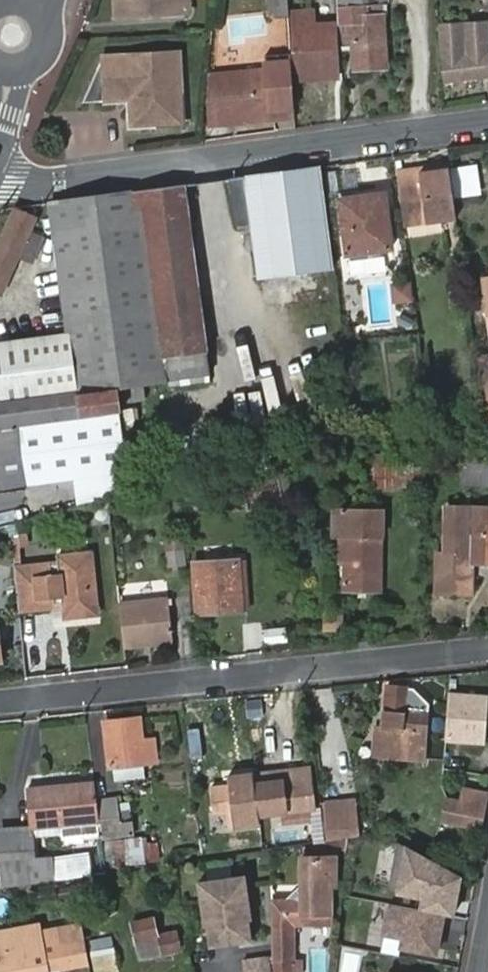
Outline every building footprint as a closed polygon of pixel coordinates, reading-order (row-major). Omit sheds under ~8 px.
[(188,0),(114,0),(115,16),(189,13),(188,0)] [(288,0),(267,0),(268,31),(289,29),(288,1),(288,0)] [(381,15),(380,4),(338,7),(340,46),(354,45),(356,69),(386,66),(382,15),(381,15)] [(316,10),(292,12),(297,70),(337,67),(334,25),(317,26),(316,10)] [(438,55),(442,84),(487,79),(487,21),(487,20),(438,23),(438,55)] [(105,55),(85,102),(106,100),(107,101),(130,100),(131,126),(186,124),(182,51),(105,55)] [(273,85),(274,114),(294,112),(291,58),(272,60),(272,66),(273,85)] [(210,88),(209,126),(274,120),(274,114),(273,85),(272,66),(209,72),(210,88)] [(320,166),(229,179),(236,226),(253,223),(260,277),(333,267),(332,257),(320,166)] [(450,178),(438,180),(439,187),(450,185),(450,178)] [(398,185),(405,235),(456,228),(450,185),(439,187),(438,180),(398,185)] [(53,203),(70,335),(29,340),(0,344),(0,494),(26,490),(27,485),(63,481),(73,480),(77,504),(132,491),(117,388),(124,387),(142,385),(168,382),(168,380),(209,374),(184,185),(53,203)] [(339,200),(347,254),(392,248),(385,193),(339,200)] [(0,245),(0,293),(1,294),(19,255),(33,261),(39,248),(35,246),(38,239),(33,236),(31,241),(26,239),(36,218),(16,209),(0,245)] [(387,256),(350,256),(350,272),(387,272),(387,256)] [(143,398),(142,385),(124,387),(125,401),(143,398)] [(480,393),(484,427),(487,427),(487,392),(480,393)] [(425,455),(372,455),(371,489),(425,490),(425,455)] [(462,482),(487,485),(487,465),(463,463),(462,482)] [(245,486),(248,508),(281,503),(278,480),(245,486)] [(445,550),(439,551),(436,591),(469,593),(471,563),(487,563),(487,507),(448,505),(445,550)] [(340,537),(340,555),(346,556),(346,561),(346,589),(381,590),(382,510),(334,508),(333,536),(340,537)] [(187,567),(183,535),(164,537),(167,569),(187,567)] [(23,536),(16,539),(19,568),(26,567),(23,536)] [(26,567),(19,568),(22,606),(64,603),(64,606),(68,609),(91,607),(95,603),(92,572),(97,572),(95,555),(59,558),(59,564),(26,567)] [(241,559),(194,562),(197,613),(244,611),(241,559)] [(97,572),(92,572),(95,603),(91,607),(68,609),(64,606),(65,616),(101,613),(97,572)] [(1,623),(16,621),(14,596),(0,597),(0,612),(1,623)] [(119,602),(124,646),(173,641),(169,598),(119,602)] [(338,631),(338,614),(322,614),(323,631),(338,631)] [(387,741),(388,758),(428,758),(428,705),(413,688),(405,689),(405,686),(387,687),(388,729),(378,729),(379,742),(387,741)] [(449,692),(445,740),(485,743),(487,700),(487,694),(449,692)] [(143,742),(140,719),(104,722),(109,767),(111,767),(113,776),(145,773),(144,766),(158,764),(155,740),(143,742)] [(377,758),(388,758),(387,741),(379,742),(376,742),(377,758)] [(255,782),(254,773),(227,776),(228,787),(210,789),(213,813),(221,812),(223,824),(258,821),(257,816),(316,808),(311,766),(283,769),(285,780),(277,781),(255,782)] [(283,769),(254,773),(255,782),(277,781),(285,780),(283,769)] [(94,784),(90,784),(25,789),(28,827),(63,825),(64,836),(65,846),(83,844),(82,840),(101,837),(96,799),(94,784)] [(480,831),(487,795),(463,789),(460,802),(448,799),(443,824),(480,831)] [(101,837),(101,839),(121,836),(117,805),(116,796),(96,799),(101,837)] [(325,824),(328,845),(364,840),(360,800),(328,803),(331,823),(325,824)] [(117,805),(121,836),(135,835),(131,803),(117,805)] [(63,825),(28,827),(29,832),(30,839),(64,836),(63,825)] [(315,846),(328,845),(325,826),(312,828),(315,846)] [(2,885),(48,879),(46,862),(46,858),(32,859),(30,839),(29,832),(0,834),(0,859),(2,885)] [(441,915),(452,917),(459,879),(396,843),(387,889),(423,895),(420,908),(441,915)] [(310,848),(310,857),(299,857),(300,887),(284,903),(274,902),(273,971),(302,971),(302,960),(294,960),(295,926),(330,929),(333,889),(338,890),(338,847),(310,848)] [(91,856),(46,862),(48,879),(48,881),(95,875),(91,856)] [(247,875),(198,882),(205,927),(207,927),(210,948),(253,943),(250,920),(254,920),(247,875)] [(434,953),(441,915),(390,905),(384,933),(403,937),(401,947),(434,953)] [(141,959),(181,952),(178,935),(159,939),(156,917),(134,921),(141,959)] [(51,970),(42,923),(0,932),(0,971),(39,971),(51,970)] [(89,963),(84,938),(57,943),(62,968),(89,963)] [(91,950),(96,971),(120,971),(113,945),(91,950)] [(270,956),(243,961),(243,971),(271,971),(270,956)]
